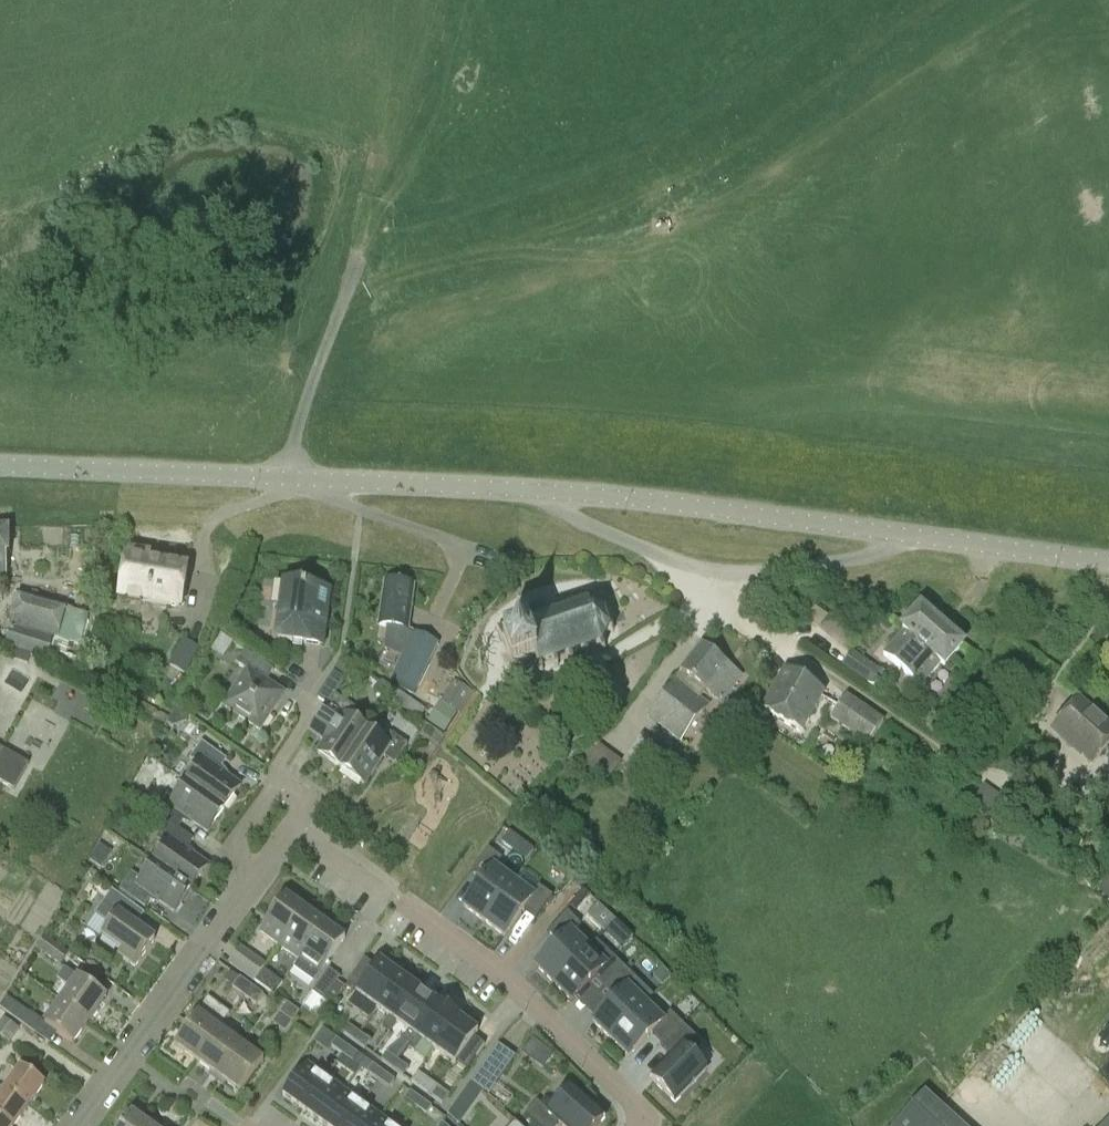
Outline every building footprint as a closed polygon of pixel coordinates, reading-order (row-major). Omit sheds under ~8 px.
[(179,607),(185,568),(124,558),(118,597),(179,607)] [(413,585),(384,581),(379,624),(408,628),(413,585)] [(327,591),(284,585),(276,640),(320,646),(327,591)] [(81,614),(72,613),(73,611),(67,610),(67,608),(17,595),(3,649),(46,662),(58,671),(125,711),(130,713),(134,706),(129,703),(133,695),(95,673),(96,669),(93,668),(97,643),(89,641),(85,663),(66,657),(70,642),(79,644),(83,630),(78,628),(81,614)] [(607,611),(605,609),(601,613),(588,606),(588,600),(585,599),(584,605),(572,610),(568,607),(567,605),(569,611),(557,615),(555,610),(552,611),(553,616),(541,621),(539,615),(536,616),(538,622),(526,626),(524,621),(522,621),(522,620),(496,629),(512,670),(535,661),(539,674),(542,673),(541,668),(552,664),(555,669),(558,668),(556,662),(568,659),(570,664),(573,663),(572,657),(583,653),(585,658),(588,657),(587,652),(598,648),(602,652),(605,649),(602,645),(608,632),(613,633),(613,629),(608,629),(604,615),(607,611)] [(902,632),(883,655),(920,687),(939,665),(943,669),(964,646),(920,607),(900,630),(902,632)] [(646,630),(657,643),(671,631),(659,619),(646,630)] [(389,682),(391,683),(390,685),(412,700),(438,644),(413,632),(389,682)] [(184,641),(170,666),(187,674),(200,649),(184,641)] [(682,673),(675,683),(645,718),(681,746),(711,708),(699,700),(705,691),(722,703),(742,677),(701,645),(681,672),(682,673)] [(266,682),(274,670),(244,650),(236,663),(247,671),(223,706),(259,731),(284,694),(266,682)] [(801,733),(825,692),(785,669),(761,710),(801,733)] [(890,677),(879,669),(868,685),(879,692),(890,677)] [(366,731),(348,719),(355,710),(334,696),(344,680),(333,673),(316,699),(327,706),(309,733),(324,743),(317,754),(340,769),(366,731)] [(473,693),(455,683),(444,700),(462,710),(473,693)] [(866,746),(884,721),(846,693),(829,719),(866,746)] [(1108,744),(1108,725),(1080,698),(1053,728),(1092,763),(1108,744)] [(383,742),(366,731),(340,769),(364,786),(383,757),(394,765),(407,745),(390,733),(383,742)] [(627,756),(635,761),(628,772),(636,779),(645,769),(675,790),(690,768),(642,734),(627,756)] [(224,810),(240,786),(219,771),(227,760),(201,742),(189,759),(193,762),(182,778),(187,782),(186,783),(224,810)] [(607,781),(622,762),(599,745),(584,765),(607,781)] [(14,790),(28,765),(4,751),(0,749),(0,783),(14,790)] [(224,810),(186,783),(174,800),(164,793),(152,810),(168,822),(178,828),(185,818),(207,833),(224,810)] [(166,845),(153,862),(191,889),(208,866),(186,851),(193,840),(178,828),(168,822),(156,839),(166,845)] [(90,858),(103,867),(118,843),(105,835),(90,858)] [(484,880),(464,907),(484,922),(515,881),(496,867),(502,859),(490,850),(473,872),(484,880)] [(191,889),(153,862),(141,879),(132,873),(120,890),(145,908),(152,897),(174,913),(191,889)] [(515,881),(484,922),(504,937),(525,909),(536,918),(553,896),(539,886),(533,894),(515,881)] [(135,968),(155,940),(135,926),(144,914),(112,890),(102,903),(103,904),(95,915),(109,925),(101,937),(122,952),(119,956),(135,968)] [(279,946),(305,911),(284,897),(259,932),(279,946)] [(279,946),(299,960),(324,925),(305,911),(279,946)] [(560,942),(536,967),(554,985),(591,947),(575,930),(581,924),(568,911),(549,931),(560,942)] [(344,940),(324,925),(299,960),(300,961),(294,969),(313,983),(319,975),(344,940)] [(60,966),(68,954),(44,937),(36,948),(60,966)] [(591,947),(554,985),(572,1002),(597,978),(607,988),(626,968),(597,940),(591,947)] [(265,967),(258,962),(240,949),(229,963),(254,981),(263,969),(265,967)] [(379,960),(356,992),(378,1007),(401,975),(379,960)] [(618,999),(594,1023),(611,1040),(648,1002),(654,996),(626,968),(607,988),(618,999)] [(69,988),(60,1001),(89,1021),(106,998),(77,977),(76,977),(66,969),(57,980),(69,988)] [(273,995),(282,983),(263,969),(254,981),(273,995)] [(339,976),(328,969),(311,992),(322,999),(339,976)] [(401,975),(378,1007),(391,1016),(385,1025),(391,1030),(397,1021),(420,989),(401,975)] [(252,987),(240,978),(233,989),(244,997),(252,987)] [(244,997),(255,1005),(263,994),(252,987),(244,997)] [(420,989),(397,1021),(410,1030),(404,1039),(410,1043),(439,1003),(420,989)] [(42,1021),(30,1012),(30,1014),(6,998),(0,1006),(0,1009),(33,1033),(42,1021)] [(60,1001),(43,1024),(73,1045),(89,1021),(60,1001)] [(286,1002),(278,1013),(291,1022),(292,1023),(300,1012),(299,1011),(286,1002)] [(439,1003),(410,1043),(417,1048),(423,1040),(436,1049),(459,1017),(460,1016),(440,1002),(439,1003)] [(648,1002),(611,1040),(629,1057),(653,1033),(664,1044),(683,1024),(672,1013),(666,1019),(648,1002)] [(174,1045),(198,1063),(221,1031),(197,1014),(174,1045)] [(20,1029),(3,1017),(0,1022),(0,1038),(9,1044),(20,1029)] [(459,1017),(436,1049),(455,1063),(456,1062),(467,1070),(485,1044),(474,1037),(478,1031),(459,1017)] [(673,1056),(651,1078),(675,1102),(707,1068),(690,1051),(700,1041),(683,1024),(664,1044),(662,1045),(673,1056)] [(349,1025),(344,1033),(355,1040),(360,1034),(360,1033),(349,1025)] [(198,1063),(219,1078),(242,1047),(221,1031),(198,1063)] [(360,1034),(355,1040),(366,1048),(371,1041),(360,1033),(360,1034)] [(338,1039),(332,1046),(343,1054),(348,1047),(338,1039)] [(514,1056),(497,1044),(471,1082),(488,1094),(514,1056)] [(240,1094),(262,1061),(242,1047),(219,1078),(240,1094)] [(348,1047),(343,1054),(354,1062),(359,1054),(348,1047)] [(388,1053),(382,1060),(393,1068),(398,1061),(388,1053)] [(398,1061),(393,1068),(404,1075),(409,1068),(398,1061)] [(307,1062),(283,1096),(303,1110),(327,1077),(307,1062)] [(374,1065),(369,1072),(380,1080),(385,1073),(374,1065)] [(20,1067),(5,1088),(29,1105),(44,1084),(20,1067)] [(385,1073),(380,1080),(390,1088),(395,1080),(385,1073)] [(327,1077),(303,1110),(321,1123),(345,1090),(327,1077)] [(526,1114),(539,1125),(555,1125),(560,1121),(565,1125),(598,1125),(606,1118),(571,1087),(549,1111),(538,1101),(526,1114)] [(926,1087),(888,1124),(890,1125),(968,1125),(926,1087)] [(29,1105),(5,1088),(0,1095),(0,1118),(12,1125),(15,1125),(29,1105)] [(437,1088),(432,1096),(443,1103),(448,1096),(437,1088)] [(321,1123),(325,1125),(347,1125),(363,1103),(345,1090),(321,1123)] [(411,1091),(406,1099),(417,1106),(422,1099),(411,1091)] [(422,1099),(417,1106),(427,1114),(433,1107),(422,1099)] [(347,1125),(375,1125),(382,1116),(363,1103),(347,1125)] [(141,1120),(145,1114),(135,1107),(122,1125),(150,1125),(141,1120)] [(375,1125),(395,1125),(382,1116),(375,1125)] [(0,1118),(0,1125),(12,1125),(0,1118)]
